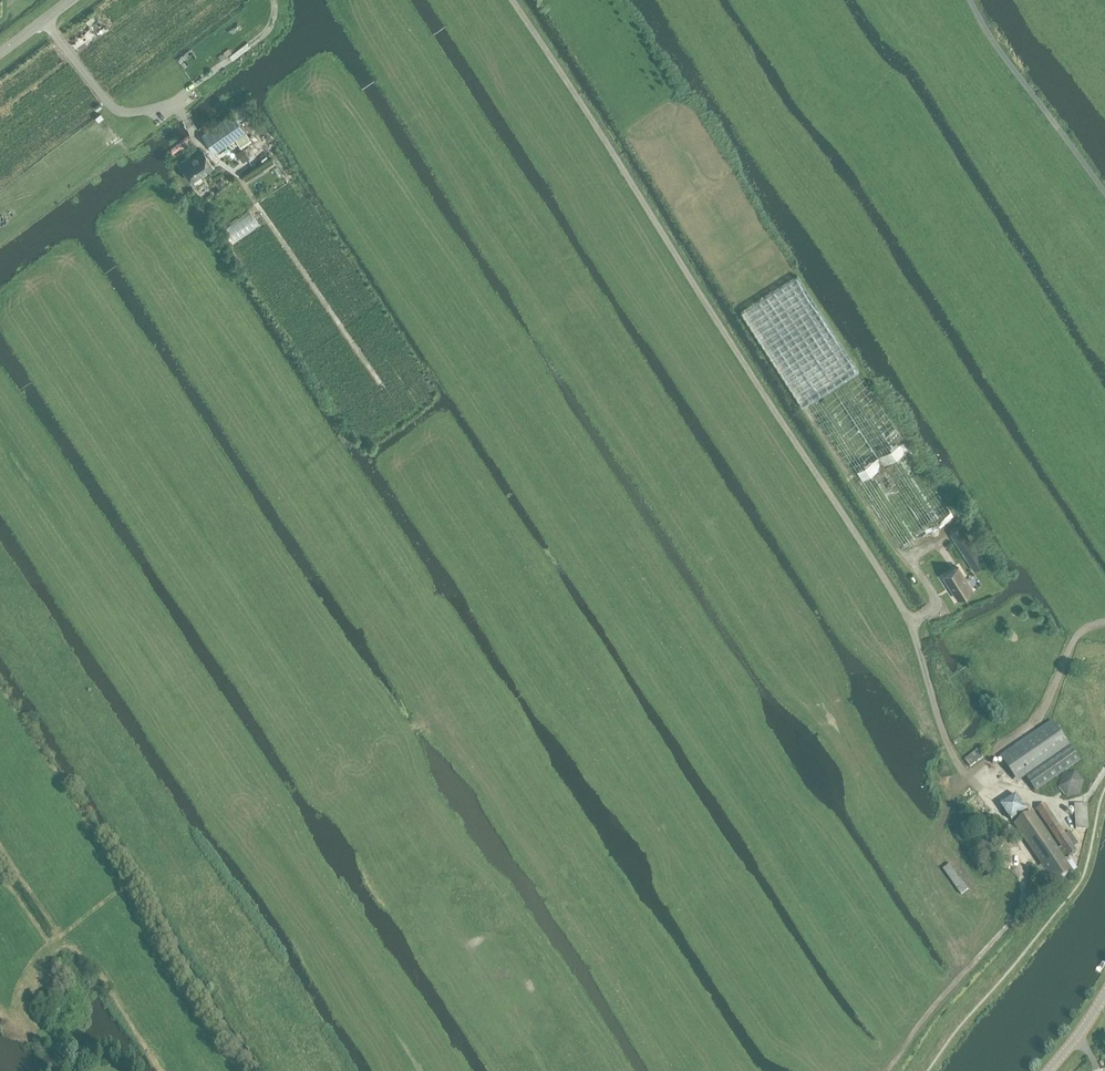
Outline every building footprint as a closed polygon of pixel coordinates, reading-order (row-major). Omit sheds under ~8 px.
[(245,131),(244,130),(232,113),(202,134),(215,152),(245,131)] [(214,166),(204,151),(192,160),(189,156),(179,163),(192,181),(214,166)] [(742,312),(803,407),(860,371),(798,276),(742,312)] [(909,448),(904,440),(861,373),(809,406),(852,474),(857,470),(863,478),(857,481),(901,549),(953,515),(909,448)] [(951,533),(974,570),(985,563),(962,526),(951,533)] [(958,567),(943,576),(953,591),(952,593),(954,596),(956,596),(957,598),(973,589),(958,567)] [(1079,760),(1064,738),(1053,721),(1001,757),(1019,782),(1026,777),(1035,790),(1079,760)] [(978,749),(965,759),(971,767),(984,757),(978,749)] [(1083,786),(1083,783),(1081,780),(1078,778),(1075,777),(1071,778),(1068,780),(1066,783),(1066,786),(1067,790),(1069,792),(1071,794),(1074,794),(1078,794),(1081,792),(1082,790),(1083,786)] [(1061,853),(1065,851),(1062,847),(1059,849),(1033,813),(1029,816),(1026,812),(1028,811),(1017,796),(1002,806),(1012,821),(1019,817),(1021,821),(1016,825),(1056,885),(1074,872),(1061,853)] [(1089,828),(1087,804),(1075,804),(1077,828),(1089,828)] [(1062,847),(1065,851),(1069,857),(1078,852),(1075,847),(1079,844),(1071,832),(1066,835),(1046,805),(1037,810),(1062,847)]
